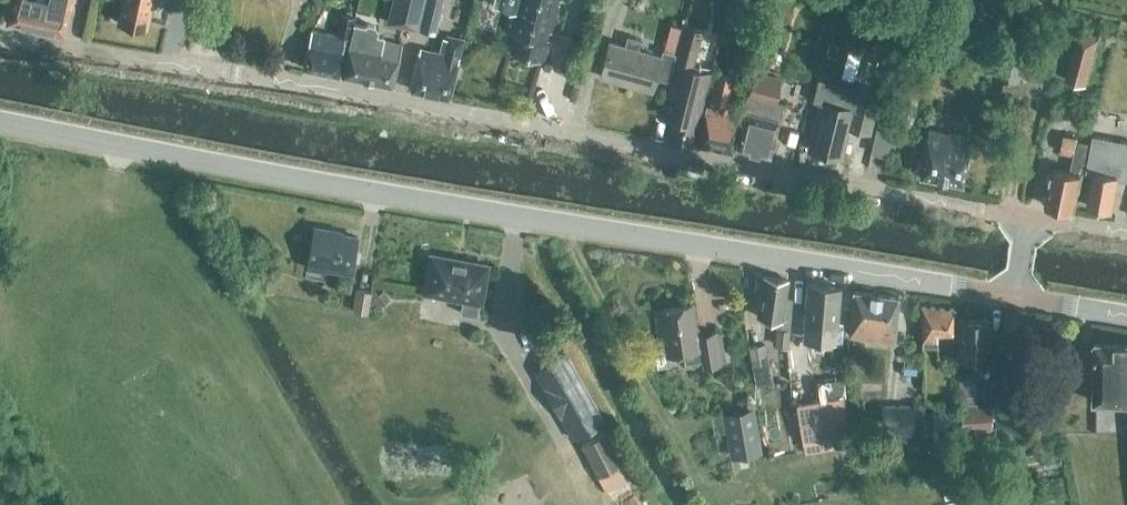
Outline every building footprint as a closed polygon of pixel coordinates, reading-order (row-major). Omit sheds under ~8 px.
[(6,23),(37,29),(46,0),(13,0),(6,23)] [(37,29),(63,35),(63,34),(64,35),(73,3),(72,2),(72,0),(46,0),(37,29)] [(155,0),(122,0),(117,22),(147,28),(152,4),(155,4),(155,0)] [(422,0),(394,0),(389,21),(416,27),(422,0)] [(421,22),(437,26),(443,0),(427,0),(421,22)] [(493,5),(508,9),(503,28),(516,32),(511,51),(543,59),(559,0),(494,0),(493,5)] [(345,36),(350,37),(350,36),(355,13),(347,11),(347,15),(341,14),(337,35),(311,30),(309,43),(308,43),(303,67),(338,74),(343,50),(345,37),(345,36)] [(365,26),(353,23),(350,37),(342,75),(393,86),(403,45),(383,41),(384,37),(376,35),(377,30),(374,25),(368,24),(365,26)] [(684,25),(674,63),(685,66),(692,69),(702,30),(684,25)] [(1086,85),(1099,37),(1079,31),(1066,80),(1086,85)] [(463,39),(448,35),(444,53),(420,48),(410,88),(449,97),(463,39)] [(609,41),(600,75),(651,90),(655,77),(668,81),(673,63),(676,53),(662,49),(661,55),(637,49),(639,40),(626,36),(623,45),(609,41)] [(1018,80),(1026,46),(1004,40),(995,75),(1018,80)] [(668,81),(658,114),(672,118),(667,139),(692,144),(707,83),(710,73),(692,69),(685,66),(674,63),(673,63),(668,81)] [(737,146),(769,154),(778,120),(782,103),(774,101),(780,77),(754,70),(743,112),(745,113),(737,146)] [(720,104),(719,109),(706,106),(697,144),(731,151),(741,114),(726,111),(734,79),(716,74),(709,101),(720,104)] [(920,86),(905,83),(896,124),(911,127),(920,86)] [(869,132),(879,92),(856,86),(851,108),(821,101),(809,148),(841,156),(848,127),(869,132)] [(1113,113),(1115,107),(1101,105),(1097,122),(1110,124),(1113,113)] [(962,183),(970,137),(928,129),(923,157),(918,159),(916,169),(919,173),(920,175),(962,183)] [(1080,191),(1089,143),(1077,141),(1077,138),(1064,135),(1061,152),(1074,154),(1070,171),(1053,168),(1046,205),(1074,211),(1077,190),(1080,191)] [(1118,177),(1126,178),(1126,144),(1091,137),(1085,170),(1094,172),(1088,206),(1112,210),(1118,177)] [(351,272),(357,237),(333,232),(333,230),(314,227),(308,264),(351,272)] [(480,302),(486,265),(430,255),(424,292),(461,298),(459,313),(477,316),(479,302),(480,302)] [(780,329),(777,328),(775,344),(788,345),(789,330),(790,330),(793,303),(785,302),(788,279),(763,275),(757,315),(782,319),(780,329)] [(841,343),(843,324),(837,323),(840,287),(841,286),(807,281),(806,282),(807,282),(804,321),(823,323),(822,341),(841,343)] [(367,312),(371,290),(358,288),(354,310),(367,312)] [(893,339),(898,296),(853,291),(848,333),(893,339)] [(705,366),(721,363),(716,333),(696,336),(690,304),(656,310),(660,333),(664,333),(668,354),(683,352),(685,363),(704,360),(705,366)] [(937,331),(954,331),(954,308),(922,306),(922,346),(937,345),(937,331)] [(958,359),(989,358),(989,311),(958,312),(958,359)] [(761,322),(744,325),(751,364),(756,385),(772,382),(767,356),(761,322)] [(1097,342),(1095,344),(1096,344),(1095,402),(1126,403),(1126,343),(1097,342)] [(606,421),(566,353),(534,372),(574,440),(606,421)] [(817,399),(796,403),(804,453),(852,445),(843,394),(817,399)] [(914,405),(882,405),(882,433),(914,434),(914,405)] [(722,413),(730,458),(762,452),(754,407),(722,413)] [(990,407),(960,408),(962,436),(992,435),(992,425),(990,407)] [(957,408),(924,409),(925,447),(931,453),(949,452),(949,434),(957,432),(957,408)] [(581,445),(598,476),(623,463),(606,431),(604,432),(581,445)] [(1044,454),(1044,464),(1073,465),(1073,454),(1044,454)] [(815,488),(818,504),(833,504),(829,485),(815,488)]
